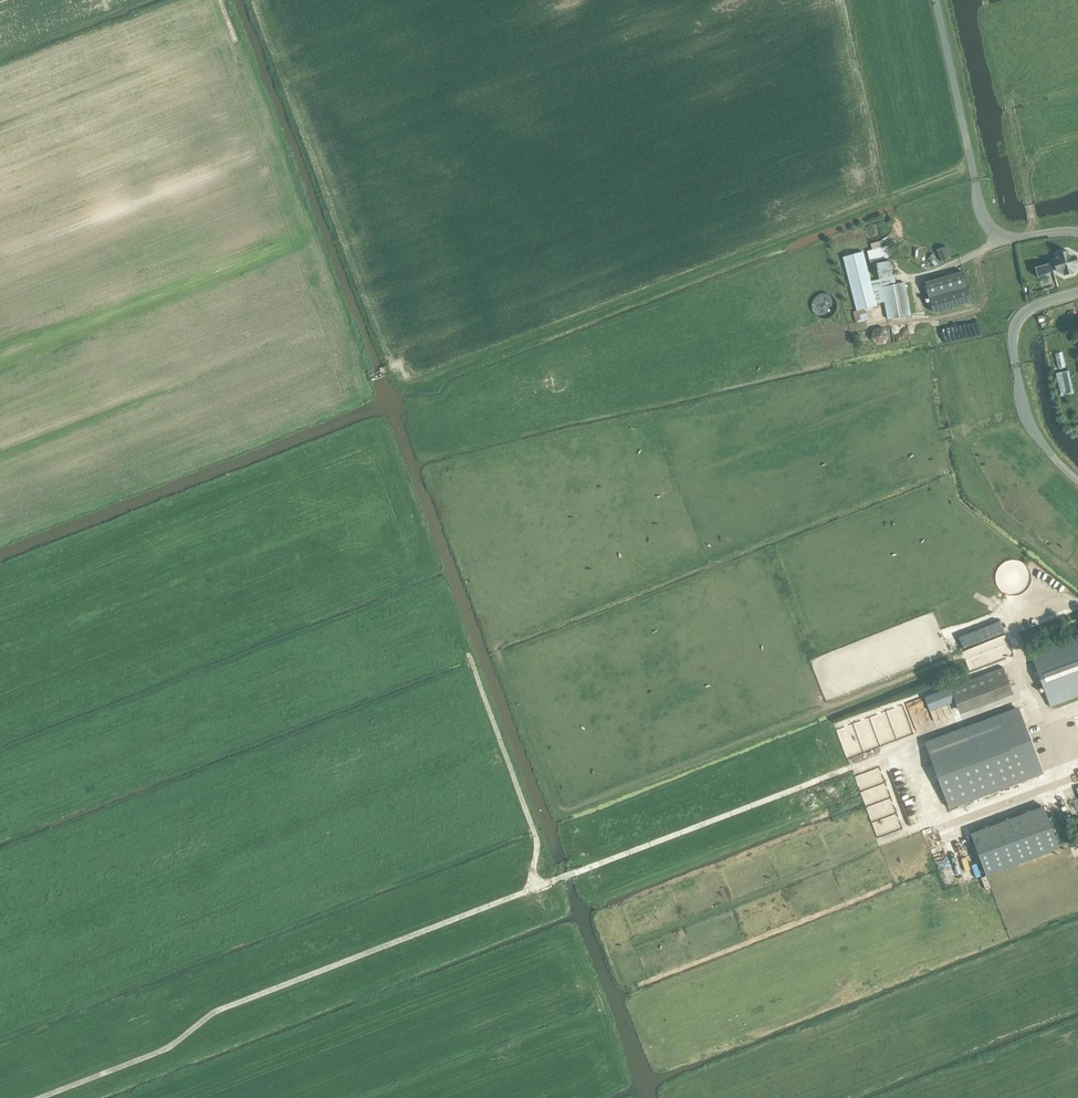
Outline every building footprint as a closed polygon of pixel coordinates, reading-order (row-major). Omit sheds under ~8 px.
[(890,245),(867,251),(870,262),(893,256),(890,245)] [(941,262),(951,258),(946,246),(936,250),(941,262)] [(1073,272),(1077,264),(1075,255),(1067,251),(1058,253),(1053,261),(1054,262),(1043,265),(1045,272),(1056,269),(1056,270),(1064,275),(1073,272)] [(843,257),(856,310),(853,311),(856,323),(869,319),(868,313),(864,314),(863,310),(877,306),(877,304),(884,302),(888,319),(910,315),(904,283),(895,285),(893,277),(870,282),(863,252),(843,257)] [(936,267),(940,263),(932,255),(928,259),(936,267)] [(879,279),(893,277),(890,261),(876,263),(879,279)] [(962,272),(925,282),(929,296),(966,287),(962,272)] [(929,299),(933,313),(934,313),(971,302),(967,288),(932,298),(929,299)] [(874,329),(870,338),(876,345),(886,343),(889,335),(883,328),(874,329)] [(1056,351),(1059,367),(1066,366),(1063,350),(1056,351)] [(1060,393),(1073,390),(1068,370),(1055,373),(1060,393)] [(903,456),(892,460),(896,472),(907,467),(903,456)] [(957,636),(962,647),(974,642),(969,630),(957,636)] [(1077,696),(1077,637),(1030,652),(1050,707),(1077,696)] [(960,714),(1013,694),(1003,667),(949,687),(960,714)] [(1018,706),(925,741),(950,808),(1043,773),(1018,706)] [(1044,806),(970,833),(986,875),(1059,849),(1058,845),(1044,806)]
